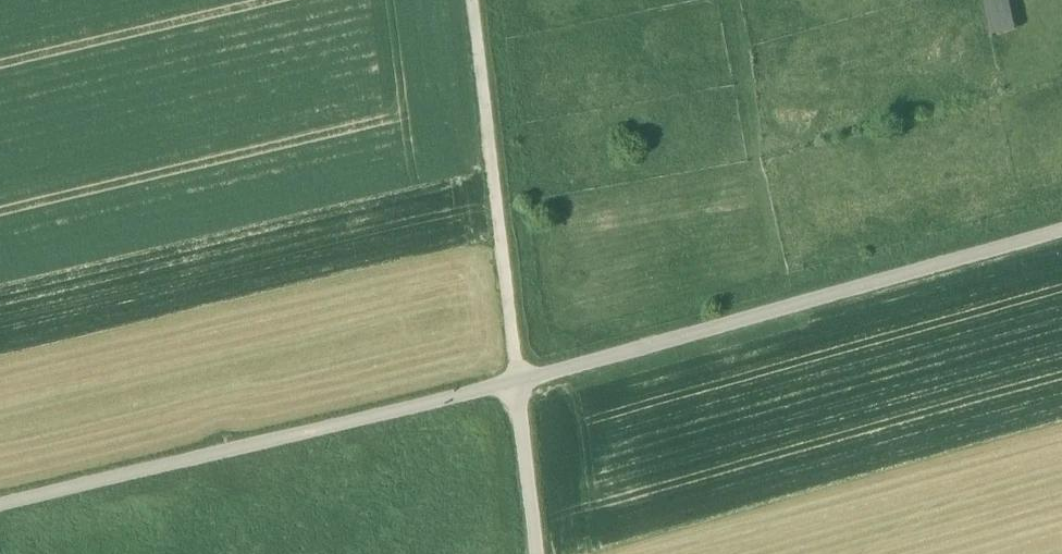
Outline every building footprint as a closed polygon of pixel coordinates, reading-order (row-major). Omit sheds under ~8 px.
[(988,33),(1011,28),(1006,0),(982,0),(988,33)]
